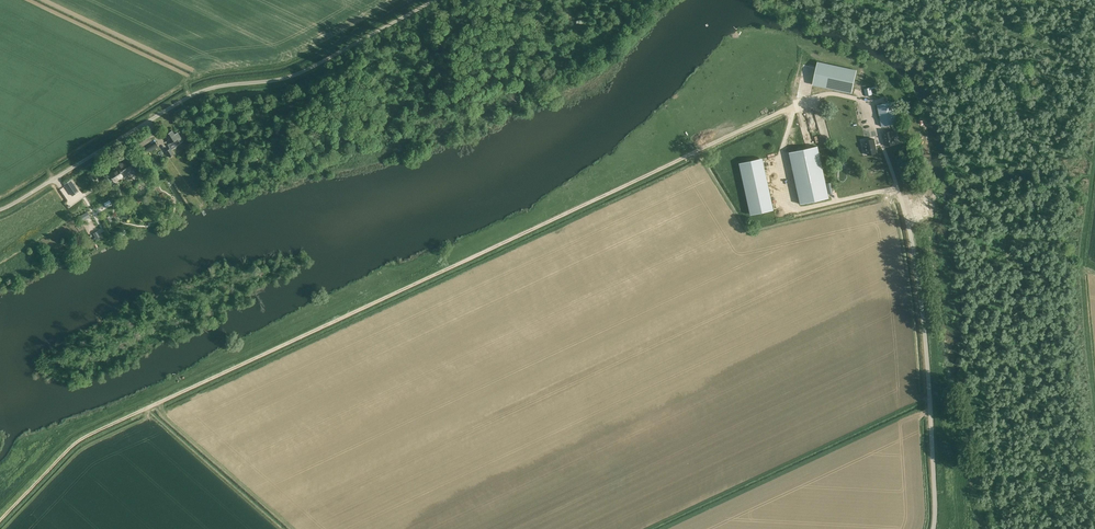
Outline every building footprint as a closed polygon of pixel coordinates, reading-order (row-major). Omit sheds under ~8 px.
[(818,62),(812,85),(852,93),(852,94),(853,88),(857,70),(818,62)] [(873,95),(871,88),(864,89),(866,96),(873,95)] [(894,102),(877,105),(882,127),(898,123),(894,102)] [(895,130),(884,133),(886,146),(895,144),(894,137),(895,135),(896,135),(895,130)] [(175,141),(177,145),(183,142),(178,133),(175,134),(172,131),(166,135),(171,143),(175,141)] [(136,140),(141,147),(152,140),(147,133),(136,140)] [(874,139),(865,141),(868,155),(878,153),(874,139)] [(149,153),(159,147),(156,142),(146,148),(149,153)] [(800,204),(829,198),(817,146),(788,153),(800,204)] [(139,172),(135,166),(130,158),(119,165),(121,168),(119,169),(110,175),(115,182),(124,176),(122,174),(124,173),(125,173),(131,169),(135,175),(139,172)] [(750,215),(773,210),(762,158),(739,163),(750,215)] [(71,180),(64,184),(73,196),(79,192),(71,180)] [(88,212),(79,217),(81,222),(90,217),(88,212)]
